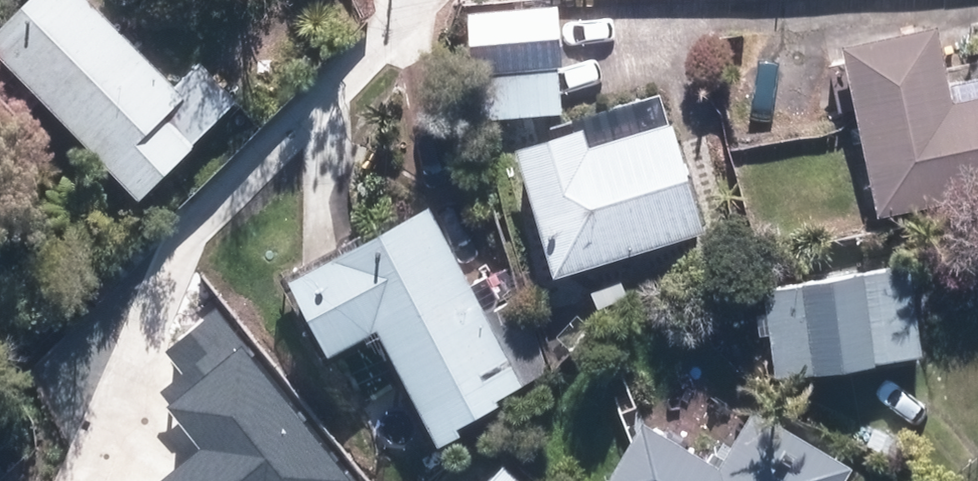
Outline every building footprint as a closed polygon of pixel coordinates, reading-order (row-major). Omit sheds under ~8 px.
[(150,197),(201,149),(197,144),(243,101),(207,63),(184,85),(102,0),(43,0),(0,42),(150,197)] [(480,14),(490,120),(566,112),(562,69),(569,68),(563,7),(480,14)] [(851,59),(878,209),(977,192),(977,98),(954,102),(943,43),(851,59)] [(526,150),(564,275),(710,230),(678,124),(674,126),(665,96),(554,130),(557,141),(526,150)] [(342,350),(391,325),(446,431),(501,403),(497,395),(519,384),(430,213),(304,278),(342,350)] [(773,292),(786,376),(928,355),(915,269),(773,292)] [(224,301),(143,365),(199,434),(145,476),(149,480),(367,480),(224,301)] [(861,469),(763,410),(729,467),(656,423),(621,480),(854,480),(861,469)] [(516,466),(502,480),(531,480),(516,466)]
